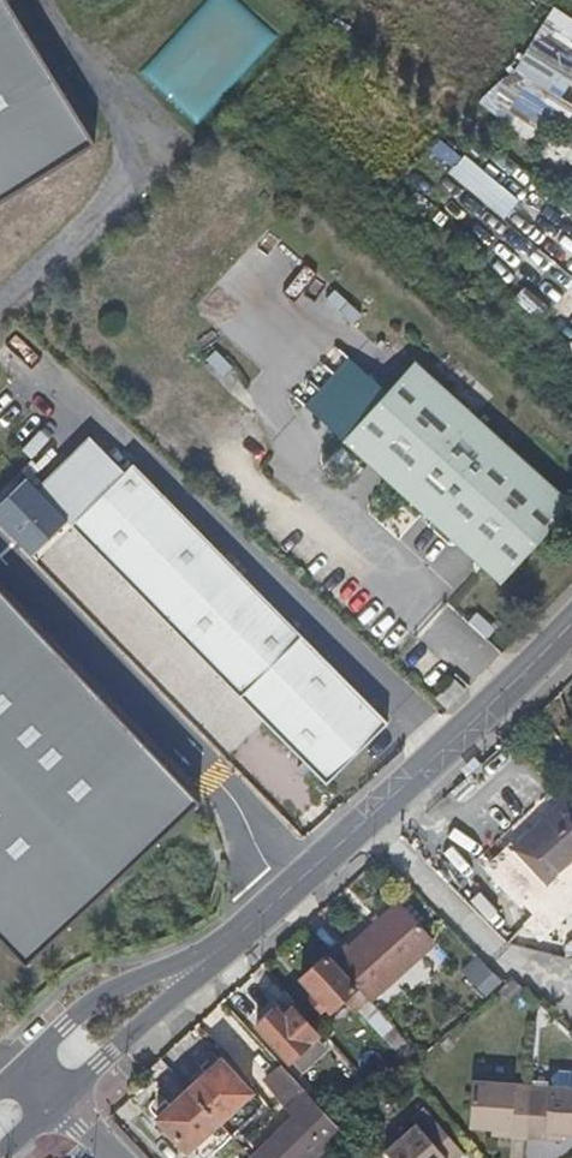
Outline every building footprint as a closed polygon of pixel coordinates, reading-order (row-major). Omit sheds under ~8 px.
[(94,145),(4,0),(0,0),(0,203),(94,145)] [(348,2),(362,11),(369,0),(349,0),(348,2)] [(316,392),(355,430),(398,386),(358,348),(316,392)] [(213,349),(201,362),(223,381),(234,369),(213,349)] [(427,356),(398,386),(355,430),(463,537),(503,576),(530,549),(571,507),(571,501),(547,476),(484,414),(427,356)] [(36,488),(71,524),(123,474),(88,437),(36,488)] [(320,778),(326,784),(388,723),(133,464),(123,474),(71,524),(111,565),(174,629),(219,675),(244,701),(320,778)] [(3,511),(37,546),(63,521),(28,486),(3,511)] [(199,800),(0,585),(0,943),(20,964),(199,800)] [(466,688),(457,678),(441,694),(450,704),(466,688)] [(512,848),(549,887),(571,865),(571,801),(567,795),(512,848)] [(348,943),(332,959),(357,987),(370,1002),(436,942),(399,902),(350,945),(348,943)] [(333,1011),(347,997),(357,987),(324,956),(302,977),(317,993),(313,998),(324,1010),(329,1006),(333,1011)] [(473,958),(461,975),(485,993),(497,976),(473,958)] [(347,997),(406,1063),(418,1055),(370,1002),(357,987),(347,997)] [(273,1005),(254,1023),(291,1060),(319,1034),(293,1008),(284,1017),(273,1005)] [(220,1061),(190,1090),(239,1143),(253,1130),(234,1110),(251,1093),(220,1061)] [(280,1062),(263,1078),(290,1106),(289,1109),(299,1119),(258,1157),(310,1157),(340,1130),(335,1122),(280,1062)] [(493,1132),(527,1135),(532,1087),(517,1086),(518,1077),(474,1073),(470,1121),(493,1123),(493,1132)] [(527,1135),(565,1137),(566,1128),(571,1129),(571,1082),(550,1080),(549,1089),(532,1087),(527,1135)] [(239,1143),(190,1090),(159,1120),(189,1151),(206,1135),(225,1155),(239,1143)] [(446,1153),(450,1157),(453,1157),(465,1147),(435,1110),(423,1122),(416,1117),(385,1145),(396,1157),(440,1157),(446,1153)]
